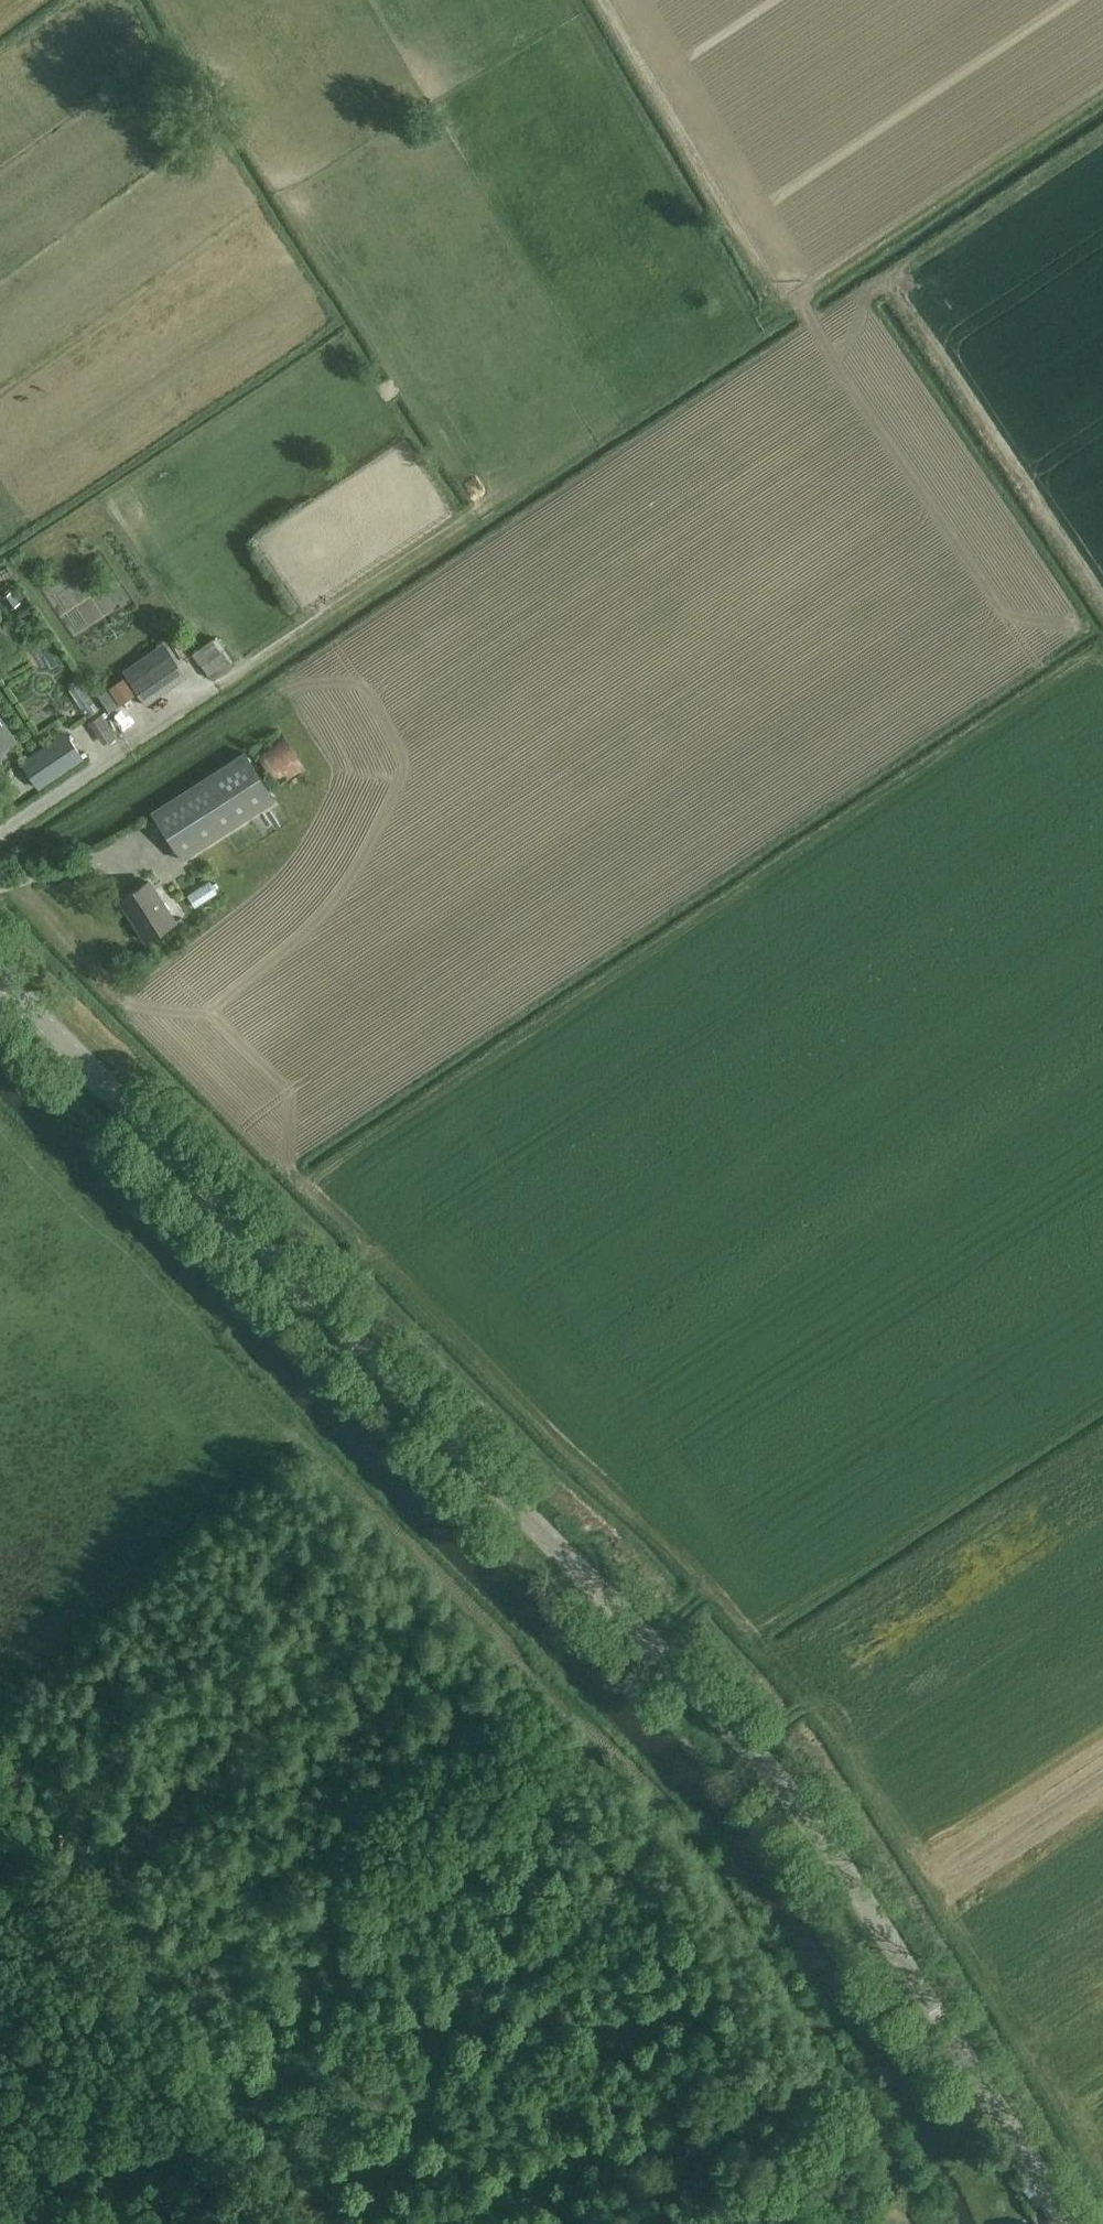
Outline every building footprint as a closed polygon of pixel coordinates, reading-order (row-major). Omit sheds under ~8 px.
[(1,598),(10,611),(22,602),(13,590),(1,598)] [(213,642),(203,648),(195,654),(211,679),(230,667),(213,642)] [(147,705),(186,677),(170,655),(131,682),(147,705)] [(90,723),(104,745),(116,738),(103,716),(90,723)] [(3,746),(14,739),(0,719),(0,749),(3,746)] [(22,763),(40,788),(83,758),(66,733),(22,763)] [(256,750),(279,789),(306,773),(283,734),(256,750)] [(276,799),(246,753),(152,814),(182,859),(276,799)] [(175,923),(149,881),(121,899),(147,941),(175,923)]
